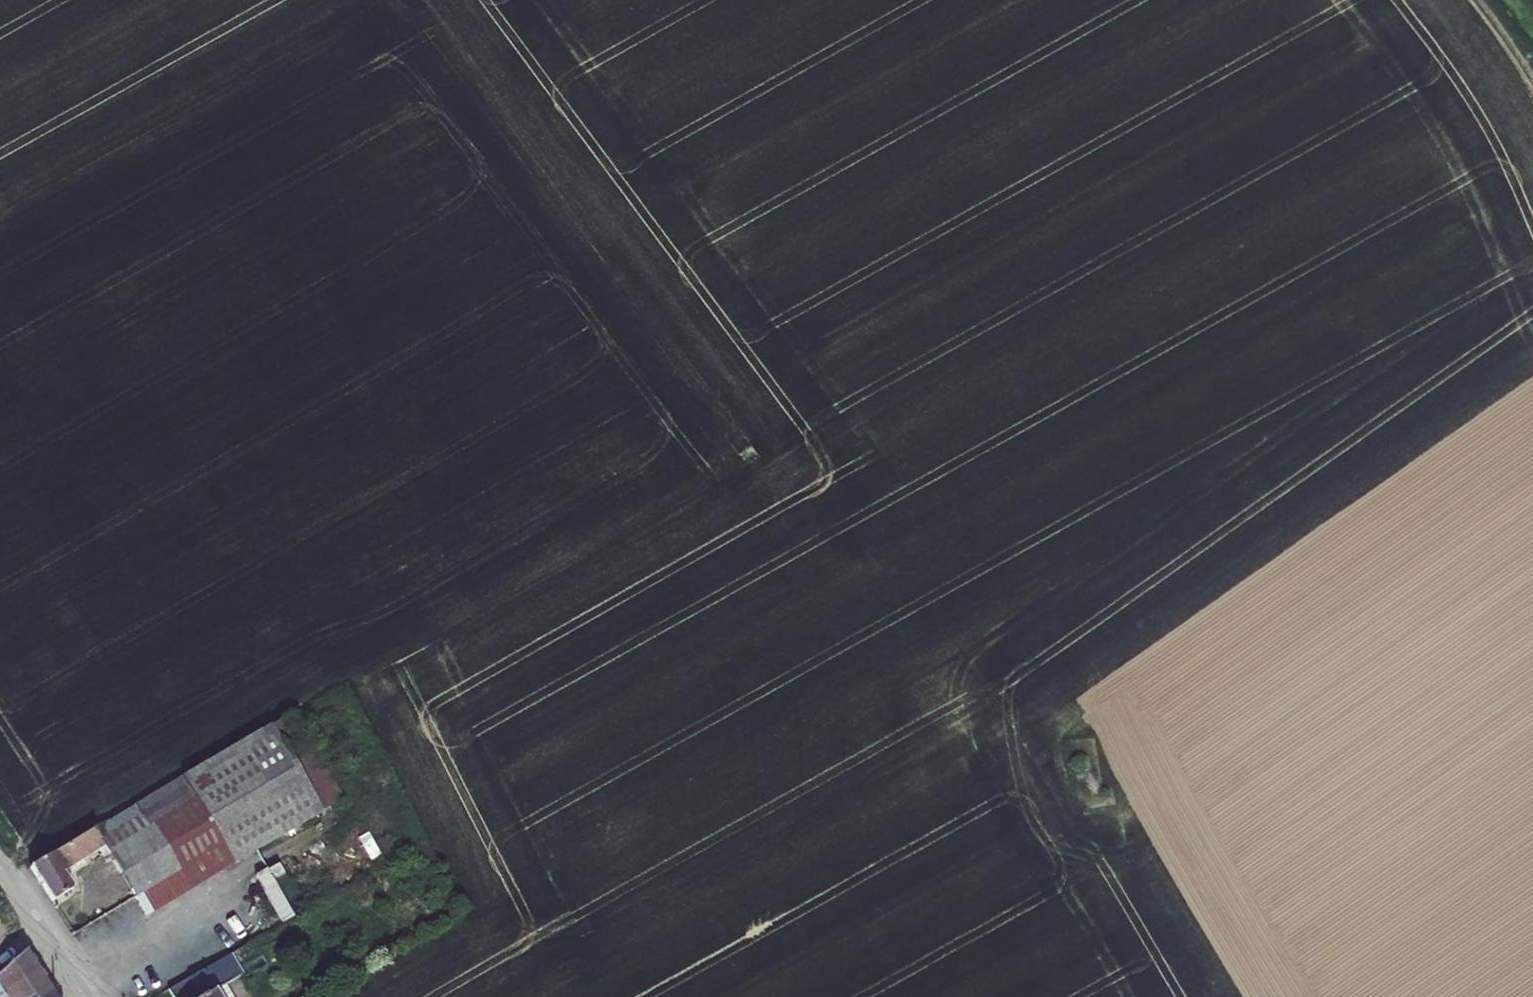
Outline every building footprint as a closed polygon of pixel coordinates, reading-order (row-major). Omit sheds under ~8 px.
[(290,712),(269,724),(310,793),(330,781),(290,712)] [(107,852),(135,898),(310,793),(269,724),(111,819),(124,841),(107,852)] [(330,781),(310,793),(321,812),(342,800),(330,781)] [(310,793),(135,898),(144,915),(321,812),(310,793)] [(107,852),(124,841),(111,819),(30,867),(52,901),(71,889),(62,873),(88,856),(98,849),(102,856),(107,852)] [(98,849),(88,856),(92,862),(102,856),(98,849)] [(0,973),(0,996),(3,994),(2,993),(40,969),(27,949),(0,973)] [(240,976),(228,955),(168,990),(172,996),(216,996),(213,991),(224,985),(240,976)] [(0,996),(43,996),(53,990),(40,969),(2,993),(3,994),(0,996)] [(213,991),(216,996),(231,996),(224,985),(213,991)]
